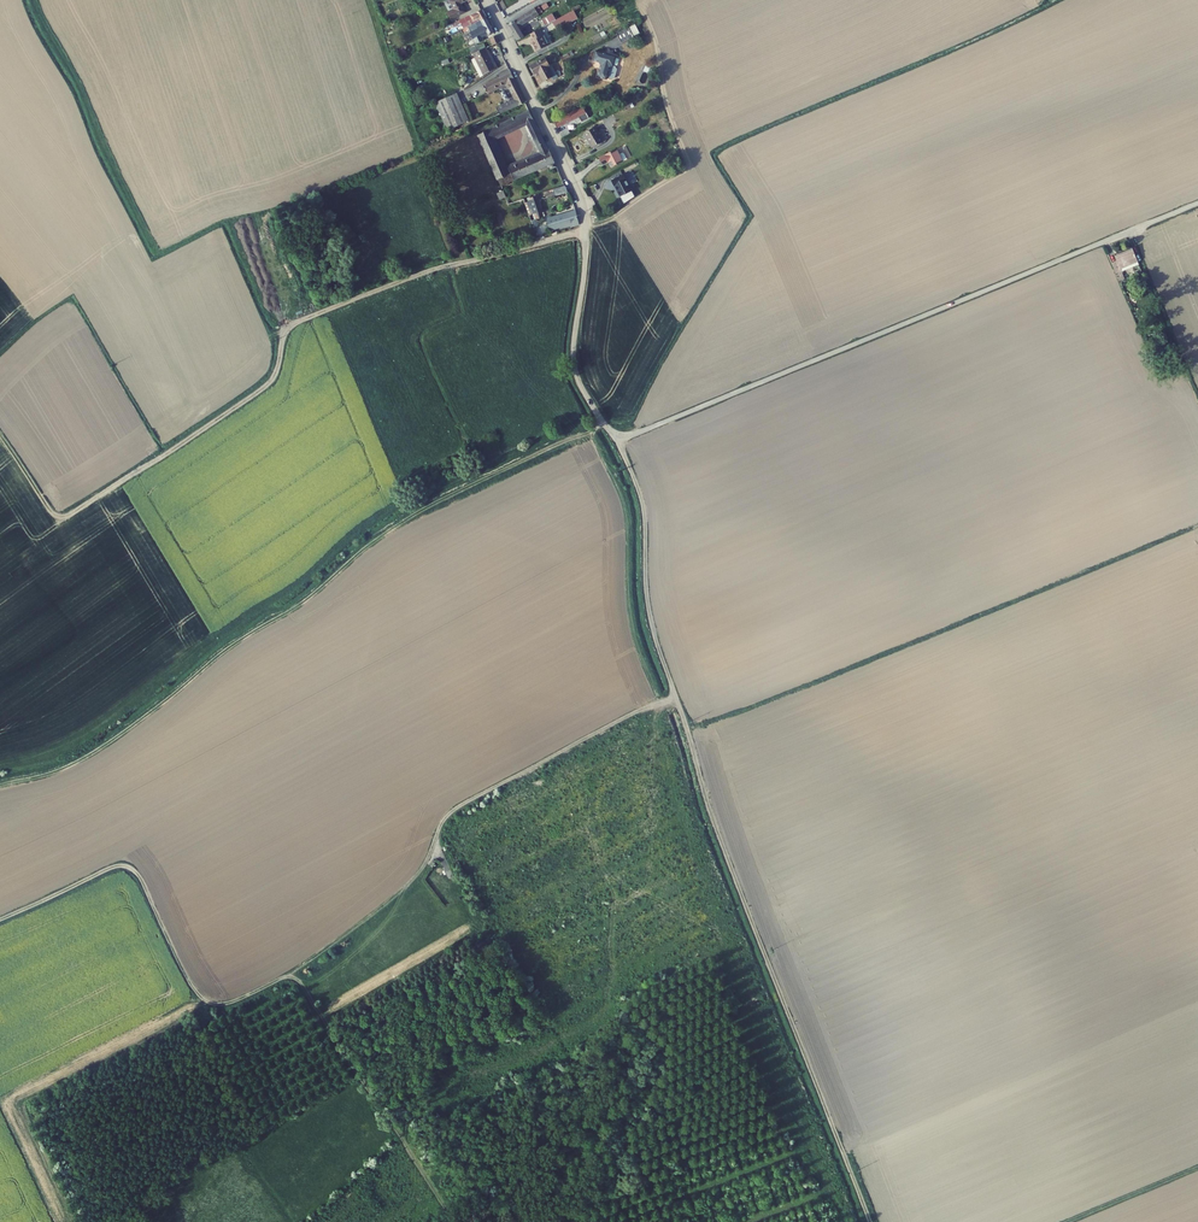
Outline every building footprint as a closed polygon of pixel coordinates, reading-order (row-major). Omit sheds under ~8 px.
[(383,5),(386,4),(391,18),(400,14),(399,11),(405,9),(402,0),(381,0),(383,5)] [(449,0),(454,9),(447,12),(451,19),(466,12),(461,3),(467,0),(450,0),(449,0)] [(508,24),(515,35),(521,30),(518,27),(539,14),(542,11),(542,10),(539,6),(535,9),(535,8),(508,24)] [(480,20),(487,17),(482,9),(453,23),(454,26),(461,23),(464,28),(468,27),(470,25),(480,20)] [(565,15),(569,22),(577,18),(573,11),(565,15)] [(542,19),(546,26),(553,21),(556,20),(553,13),(542,19)] [(559,27),(569,22),(565,15),(556,20),(559,27)] [(487,17),(480,20),(470,25),(468,27),(473,39),(474,39),(476,44),(484,41),(482,37),(488,34),(489,36),(495,32),(487,17)] [(633,36),(639,33),(635,24),(629,28),(633,36)] [(629,28),(617,33),(621,43),(633,37),(633,36),(629,28)] [(539,29),(531,33),(534,39),(531,40),(536,51),(547,46),(539,29)] [(519,39),(524,36),(521,30),(515,35),(518,40),(519,39)] [(497,35),(490,38),(493,45),(500,42),(497,35)] [(473,53),(484,49),(486,48),(484,43),(470,49),(472,54),(473,53)] [(482,71),(495,64),(495,63),(494,63),(486,48),(484,49),(473,53),(476,58),(482,71)] [(598,76),(607,79),(612,80),(615,78),(617,69),(615,66),(613,65),(616,56),(596,50),(593,60),(599,62),(601,65),(598,76)] [(471,60),(480,78),(484,75),(482,71),(476,58),(471,60)] [(544,80),(552,76),(553,75),(553,73),(551,74),(549,71),(546,66),(549,65),(545,58),(531,65),(532,67),(531,68),(533,72),(534,71),(535,73),(537,72),(539,74),(540,73),(544,80)] [(404,62),(408,71),(416,68),(412,59),(404,62)] [(482,71),(484,75),(497,67),(495,64),(482,71)] [(636,83),(644,87),(652,70),(644,66),(636,83)] [(483,85),(487,92),(507,82),(510,88),(516,99),(497,108),(499,113),(518,105),(519,106),(526,102),(510,69),(499,75),(500,78),(483,85)] [(508,89),(510,88),(507,82),(487,92),(488,94),(506,86),(508,89)] [(448,130),(469,121),(456,93),(436,102),(448,130)] [(557,128),(580,116),(576,109),(554,122),(557,128)] [(538,129),(529,110),(489,129),(478,135),(491,164),(502,159),(494,139),(526,124),(530,132),(538,129)] [(584,133),(592,147),(603,141),(595,127),(584,133)] [(533,138),(541,134),(538,129),(530,132),(533,138)] [(560,132),(563,138),(569,134),(567,129),(560,132)] [(493,169),(501,186),(549,165),(551,169),(557,167),(555,162),(550,150),(548,150),(541,134),(533,138),(540,154),(509,168),(511,173),(509,174),(507,169),(505,164),(493,169)] [(623,151),(619,153),(617,149),(599,158),(602,164),(608,161),(611,167),(627,159),(623,151)] [(493,169),(505,164),(502,159),(491,164),(493,169)] [(623,174),(612,180),(614,186),(615,185),(624,203),(634,196),(623,174)] [(564,188),(566,188),(565,186),(554,189),(555,195),(556,195),(565,192),(564,188)] [(499,200),(506,197),(504,190),(497,194),(499,200)] [(533,214),(534,220),(536,219),(543,217),(552,213),(550,210),(542,212),(537,196),(532,197),(530,198),(530,197),(527,198),(528,201),(525,202),(529,216),(533,214)] [(573,216),(572,212),(548,219),(549,223),(550,227),(551,230),(570,224),(573,223),(574,226),(579,225),(577,215),(573,216)] [(1137,251),(1118,259),(1120,263),(1114,265),(1122,283),(1128,281),(1124,272),(1142,264),(1137,251)]
